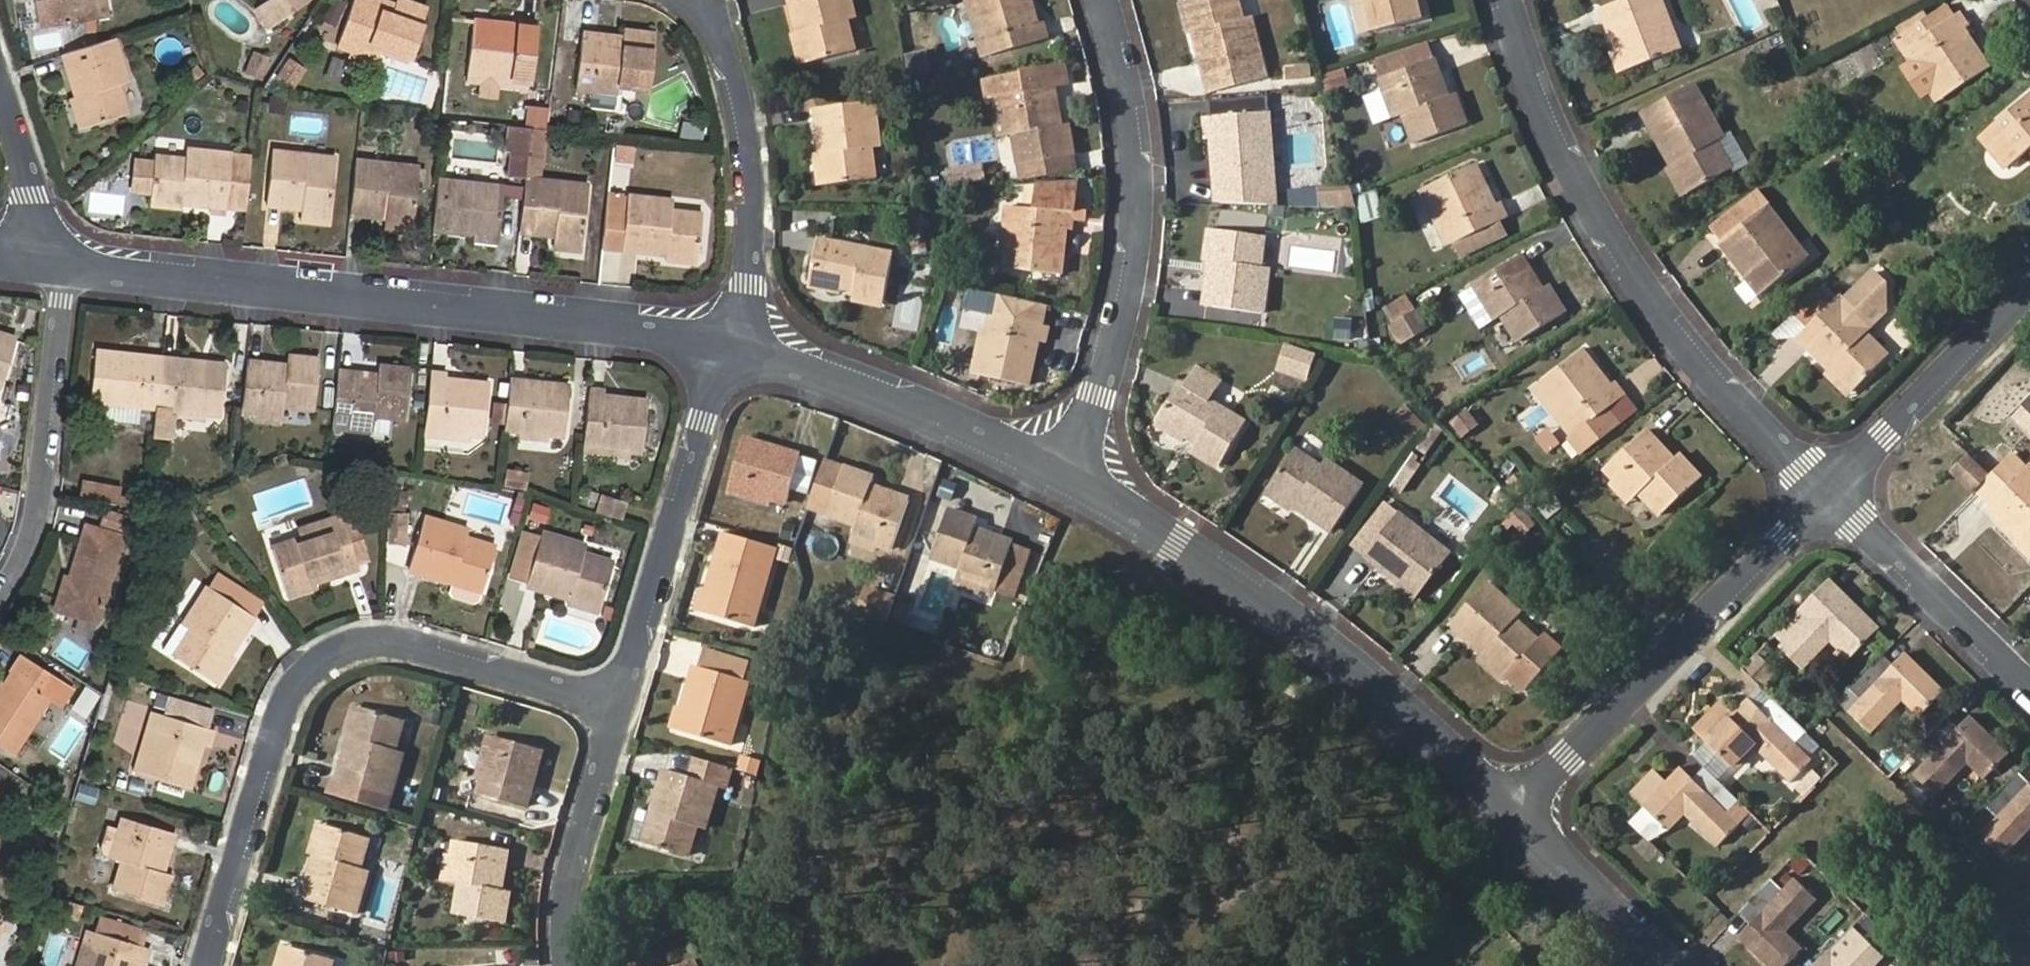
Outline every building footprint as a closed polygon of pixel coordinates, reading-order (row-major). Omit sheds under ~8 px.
[(49,28),(110,16),(107,0),(51,0),(45,1),(49,28)] [(257,4),(269,23),(305,0),(263,0),(257,4)] [(375,58),(379,48),(408,58),(423,12),(395,1),(392,9),(365,0),(353,0),(337,45),(349,49),(375,58)] [(807,61),(807,62),(854,50),(846,17),(853,16),(849,0),(790,0),(799,32),(807,61)] [(985,56),(967,0),(961,0),(956,1),(974,59),(985,56)] [(985,56),(1044,38),(1032,0),(967,0),(985,56)] [(1205,73),(1238,65),(1242,82),(1265,78),(1251,20),(1241,22),(1235,0),(1190,0),(1186,1),(1194,31),(1205,73)] [(1359,4),(1371,1),(1379,30),(1427,17),(1422,0),(1358,0),(1359,4)] [(1625,69),(1679,48),(1661,0),(1627,0),(1601,10),(1617,50),(1625,69)] [(42,29),(49,28),(45,1),(37,2),(42,29)] [(1186,33),(1194,31),(1186,1),(1178,3),(1186,33)] [(1907,34),(1948,94),(1990,66),(1963,27),(1968,23),(1960,12),(1955,15),(1948,6),(1934,15),(1930,18),(1920,25),(1915,19),(1901,26),(1907,34)] [(1927,13),(1915,19),(1920,25),(1930,18),(1927,13)] [(473,23),(467,73),(528,81),(534,23),(519,23),(518,28),(473,23)] [(799,63),(807,61),(799,32),(791,34),(799,63)] [(624,33),(622,41),(582,36),(575,87),(616,92),(618,81),(648,85),(654,37),(624,33)] [(1939,100),(1948,94),(1907,34),(1899,39),(1914,63),(1909,66),(1926,92),(1932,88),(1939,100)] [(117,40),(68,56),(82,99),(91,127),(130,114),(121,86),(132,81),(117,40)] [(373,67),(375,58),(349,49),(346,57),(373,67)] [(1618,72),(1625,69),(1617,50),(1611,53),(1618,72)] [(252,51),(244,75),(262,81),(270,57),(252,51)] [(925,72),(922,52),(902,55),(906,75),(925,72)] [(285,60),(275,78),(288,85),(298,68),(285,60)] [(1463,124),(1452,94),(1444,97),(1429,60),(1382,77),(1396,116),(1406,112),(1417,141),(1463,124)] [(1022,162),(1070,155),(1065,124),(1057,125),(1049,85),(1062,83),(1058,63),(1017,71),(1017,74),(986,81),(989,97),(999,95),(1001,109),(1006,134),(1016,133),(1022,162)] [(1238,65),(1205,73),(1209,88),(1242,82),(1238,65)] [(1309,76),(1308,66),(1284,68),(1286,78),(1309,76)] [(1344,68),(1325,75),(1333,96),(1352,89),(1344,68)] [(1672,164),(1687,191),(1731,167),(1716,138),(1722,134),(1694,84),(1644,114),(1672,164)] [(2005,169),(2029,147),(2029,94),(1979,139),(2005,169)] [(82,131),(91,127),(82,99),(73,101),(82,131)] [(822,152),(826,182),(872,176),(869,144),(878,142),(873,102),(817,109),(822,152)] [(998,135),(1006,134),(1001,109),(994,111),(998,135)] [(1217,207),(1277,209),(1274,177),(1268,112),(1210,116),(1210,118),(1212,138),(1215,182),(1217,207)] [(1201,140),(1212,138),(1210,118),(1200,120),(1201,140)] [(513,128),(507,127),(504,152),(511,152),(513,128)] [(528,129),(513,128),(511,152),(526,154),(528,129)] [(542,131),(528,129),(526,154),(525,161),(539,162),(542,131)] [(611,160),(633,162),(635,146),(613,144),(611,160)] [(149,198),(177,201),(212,204),(211,212),(225,214),(226,205),(231,164),(243,166),(244,153),(232,153),(186,148),(185,159),(155,156),(149,198)] [(303,215),(329,217),(335,157),(274,151),(269,203),(303,208),(303,215)] [(526,154),(511,152),(509,177),(524,179),(525,161),(526,154)] [(814,183),(826,182),(822,152),(812,154),(814,183)] [(247,207),(252,154),(244,153),(243,166),(231,164),(226,205),(247,207)] [(1073,171),(1070,155),(1022,162),(1025,179),(1073,171)] [(355,160),(350,212),(385,216),(384,222),(416,225),(417,225),(422,167),(355,160)] [(950,168),(952,185),(986,181),(984,164),(950,168)] [(1680,195),(1687,191),(1672,164),(1665,169),(1680,195)] [(1454,243),(1499,222),(1505,219),(1498,205),(1493,207),(1472,165),(1427,187),(1454,243)] [(593,189),(523,181),(519,233),(554,237),(553,244),(588,247),(593,189)] [(1067,212),(1070,181),(1032,184),(1030,209),(1067,212)] [(1084,220),(1086,204),(1074,203),(1076,181),(1070,181),(1067,212),(1073,213),(1072,219),(1084,220)] [(438,182),(433,229),(478,234),(498,236),(499,236),(503,189),(438,182)] [(1352,187),(1291,191),(1292,209),(1358,211),(1352,187)] [(1445,247),(1454,243),(1427,187),(1419,191),(1445,247)] [(1383,215),(1376,191),(1357,198),(1363,223),(1383,215)] [(1711,228),(1721,242),(1768,206),(1760,194),(1711,228)] [(629,199),(607,196),(602,248),(623,251),(669,255),(699,258),(702,217),(675,214),(675,204),(629,199)] [(176,210),(177,201),(149,198),(148,207),(176,210)] [(1768,206),(1721,242),(1747,277),(1760,294),(1808,258),(1768,206)] [(1000,266),(1009,267),(1016,208),(1007,207),(1000,266)] [(1016,208),(1009,267),(1060,272),(1065,230),(1071,230),(1072,219),(1073,213),(1067,212),(1030,209),(1016,208)] [(328,226),(329,217),(303,215),(302,223),(328,226)] [(928,216),(919,218),(921,230),(930,228),(928,216)] [(1082,232),(1084,220),(1072,219),(1071,230),(1082,232)] [(415,233),(416,225),(384,222),(384,229),(415,233)] [(1504,235),(1499,222),(1454,243),(1461,257),(1504,235)] [(1215,231),(1210,263),(1204,305),(1262,312),(1268,269),(1259,269),(1263,237),(1215,230),(1215,231)] [(1202,262),(1210,263),(1215,231),(1206,231),(1202,262)] [(496,244),(498,236),(478,234),(477,241),(496,244)] [(927,252),(925,238),(910,241),(913,255),(927,252)] [(818,241),(810,284),(853,292),(852,297),(851,300),(882,305),(892,254),(818,241)] [(587,257),(588,247),(553,244),(553,251),(587,257)] [(699,258),(669,255),(669,262),(698,265),(699,258)] [(1538,291),(1516,257),(1473,285),(1494,319),(1504,313),(1520,340),(1562,313),(1545,287),(1538,291)] [(1799,337),(1830,369),(1852,391),(1887,356),(1864,333),(1870,327),(1859,317),(1884,291),(1884,285),(1872,271),(1842,299),(1839,296),(1799,337)] [(1753,299),(1760,294),(1747,277),(1739,283),(1753,299)] [(853,292),(810,284),(809,289),(852,297),(853,292)] [(1885,310),(1884,291),(1859,317),(1870,327),(1885,310)] [(990,336),(981,372),(1028,383),(1039,341),(1044,342),(1048,327),(1039,324),(1043,304),(1000,294),(995,314),(990,336)] [(1395,299),(1376,309),(1385,327),(1405,317),(1395,299)] [(982,334),(990,336),(995,314),(955,305),(951,328),(982,334)] [(1352,341),(1354,318),(1333,316),(1332,339),(1352,341)] [(1416,336),(1405,317),(1385,327),(1396,346),(1416,336)] [(5,383),(18,336),(0,331),(0,382),(5,383)] [(973,371),(981,372),(990,336),(982,334),(973,371)] [(1313,372),(1327,349),(1288,343),(1285,368),(1313,372)] [(144,402),(157,403),(162,354),(97,346),(91,395),(109,397),(144,402)] [(1609,387),(1581,351),(1541,383),(1579,431),(1623,396),(1614,384),(1609,387)] [(157,403),(153,432),(172,434),(174,414),(172,414),(172,405),(207,410),(222,411),(227,362),(162,354),(157,403)] [(291,362),(249,358),(243,411),(285,415),(287,403),(316,406),(320,359),(292,356),(291,362)] [(1202,356),(1199,362),(1225,377),(1228,372),(1202,356)] [(1199,362),(1186,384),(1212,399),(1225,377),(1199,362)] [(379,371),(338,367),(332,418),(376,422),(378,412),(406,415),(412,368),(381,365),(379,371)] [(1852,391),(1830,369),(1825,374),(1846,397),(1852,391)] [(449,373),(430,370),(424,429),(484,435),(490,384),(448,379),(449,373)] [(570,387),(509,380),(504,428),(565,435),(570,387)] [(1200,437),(1198,441),(1197,444),(1223,459),(1246,420),(1212,399),(1186,384),(1182,381),(1162,414),(1200,437)] [(605,390),(587,389),(581,445),(643,452),(649,402),(605,396),(605,390)] [(141,420),(144,402),(109,397),(106,415),(141,420)] [(205,417),(207,410),(172,405),(172,414),(174,414),(205,417)] [(2029,432),(2029,406),(2017,418),(2029,432)] [(1422,424),(1403,407),(1393,416),(1413,435),(1422,424)] [(1455,424),(1467,439),(1483,425),(1471,411),(1455,424)] [(1160,418),(1198,441),(1200,437),(1162,414),(1160,418)] [(1608,469),(1635,498),(1643,490),(1664,513),(1699,479),(1678,458),(1673,462),(1645,433),(1608,469)] [(787,502),(801,455),(744,438),(730,486),(787,502)] [(1295,451),(1270,488),(1331,530),(1362,485),(1328,462),(1323,469),(1295,451)] [(1950,472),(1972,495),(1980,487),(1991,476),(1968,454),(1950,472)] [(1991,476),(1980,487),(1994,501),(2024,472),(2010,456),(1991,476)] [(502,484),(525,487),(528,469),(505,466),(502,484)] [(2029,551),(2029,466),(2024,472),(1994,501),(1987,508),(2029,551)] [(892,548),(909,501),(874,489),(877,478),(845,467),(828,515),(866,528),(863,537),(892,548)] [(85,491),(107,495),(111,480),(88,476),(85,491)] [(120,497),(121,492),(123,482),(111,480),(107,495),(120,497)] [(136,494),(121,492),(120,497),(134,500),(136,494)] [(625,502),(599,495),(594,512),(620,519),(625,502)] [(1548,520),(1565,506),(1555,496),(1538,509),(1548,520)] [(403,509),(386,509),(386,526),(387,539),(403,538),(403,530),(403,509)] [(950,509),(932,556),(969,570),(967,579),(992,587),(995,589),(1012,543),(976,529),(979,519),(950,509)] [(1533,524),(1517,509),(1507,519),(1524,534),(1533,524)] [(1400,512),(1365,555),(1416,597),(1451,552),(1400,512)] [(287,592),(315,583),(357,569),(340,516),(300,530),(302,538),(271,549),(285,593),(287,592)] [(127,532),(92,519),(73,571),(68,570),(58,602),(97,616),(127,532)] [(422,519),(417,533),(407,571),(440,580),(480,592),(493,548),(493,547),(459,538),(461,530),(422,519)] [(723,533),(719,547),(772,562),(775,548),(723,533)] [(571,600),(597,607),(599,608),(610,563),(581,554),(583,547),(539,534),(525,587),(571,600)] [(1031,550),(1012,543),(995,589),(1014,596),(1031,550)] [(772,562),(719,547),(700,612),(753,627),(772,562)] [(790,551),(779,548),(777,557),(787,561),(790,551)] [(216,574),(208,588),(253,616),(262,601),(216,574)] [(992,587),(967,579),(964,586),(989,595),(992,587)] [(1879,627),(1830,579),(1799,611),(1807,619),(1781,647),(1803,668),(1830,640),(1849,659),(1879,627)] [(477,602),(480,592),(440,580),(436,591),(440,597),(471,606),(477,602)] [(317,590),(315,583),(287,592),(289,600),(317,590)] [(1482,654),(1506,675),(1538,640),(1513,617),(1518,611),(1486,583),(1449,624),(1482,654)] [(253,616),(208,588),(183,626),(191,631),(174,658),(213,681),(230,654),(253,616)] [(868,590),(858,620),(887,623),(896,599),(868,590)] [(595,617),(597,607),(571,600),(568,609),(595,617)] [(897,610),(892,624),(903,628),(907,614),(897,610)] [(174,658),(191,631),(183,626),(179,623),(162,651),(174,658)] [(1757,652),(1741,667),(1763,689),(1777,673),(1757,652)] [(1890,670),(1879,658),(1850,688),(1862,699),(1850,711),(1870,730),(1902,699),(1920,716),(1945,691),(1906,653),(1890,670)] [(236,657),(230,654),(213,681),(219,685),(236,657)] [(1500,682),(1506,675),(1482,654),(1476,661),(1500,682)] [(12,747),(46,696),(58,704),(68,688),(19,655),(0,683),(0,738),(12,747)] [(684,705),(676,729),(730,745),(749,681),(695,666),(684,705)] [(1796,744),(1806,732),(1778,704),(1767,714),(1750,698),(1735,712),(1723,701),(1696,728),(1733,764),(1754,744),(1792,780),(1812,760),(1796,744)] [(668,727),(676,729),(684,705),(675,703),(668,727)] [(341,738),(349,740),(359,710),(350,707),(341,738)] [(359,710),(349,740),(337,781),(390,796),(402,756),(395,754),(404,722),(359,709),(359,710)] [(212,729),(163,716),(146,775),(186,787),(199,743),(207,746),(212,729)] [(1955,734),(1944,722),(1915,751),(1926,762),(1915,773),(1936,794),(1967,762),(1984,779),(2010,753),(1971,717),(1955,734)] [(541,750),(492,737),(477,794),(526,807),(541,750)] [(757,776),(761,762),(743,756),(738,770),(757,776)] [(664,769),(655,800),(662,802),(659,814),(651,812),(642,842),(687,856),(697,824),(704,826),(716,786),(717,785),(719,786),(725,767),(695,758),(689,777),(664,769)] [(1738,801),(1710,774),(1700,783),(1682,766),(1668,781),(1645,805),(1670,830),(1685,814),(1718,846),(1739,824),(1727,813),(1738,801)] [(730,769),(725,767),(719,786),(717,785),(716,786),(723,788),(730,769)] [(1632,792),(1645,805),(1668,781),(1655,768),(1632,792)] [(2016,776),(1987,806),(1998,817),(1981,836),(2002,856),(2029,828),(2029,786),(2028,788),(2016,776)] [(94,787),(78,783),(73,796),(90,801),(94,787)] [(662,802),(655,800),(651,812),(659,814),(662,802)] [(628,838),(642,842),(651,812),(637,808),(628,838)] [(120,825),(112,851),(123,854),(112,890),(163,905),(172,875),(160,872),(172,832),(122,818),(120,825)] [(105,849),(112,851),(120,825),(113,823),(105,849)] [(305,856),(314,859),(323,829),(314,826),(305,856)] [(323,829),(314,859),(302,899),(355,915),(367,875),(359,873),(369,840),(324,827),(323,829)] [(503,923),(508,891),(500,890),(506,850),(455,841),(449,882),(459,884),(454,915),(503,923)] [(1772,880),(1742,909),(1754,920),(1739,936),(1769,965),(1785,965),(1802,948),(1786,933),(1817,898),(1796,878),(1783,891),(1772,880)] [(99,931),(98,933),(138,945),(141,934),(102,921),(99,931)] [(81,946),(93,950),(98,933),(99,931),(81,926),(76,944),(81,946)] [(1815,965),(1875,965),(1882,959),(1858,936),(1850,929),(1824,956),(1815,965)] [(98,933),(93,950),(89,965),(133,965),(134,962),(141,965),(146,948),(138,945),(98,933)] [(93,950),(81,946),(76,965),(89,965),(93,950)] [(287,949),(279,946),(274,965),(282,965),(287,949)] [(282,965),(331,965),(333,961),(288,948),(287,949),(282,965)]
